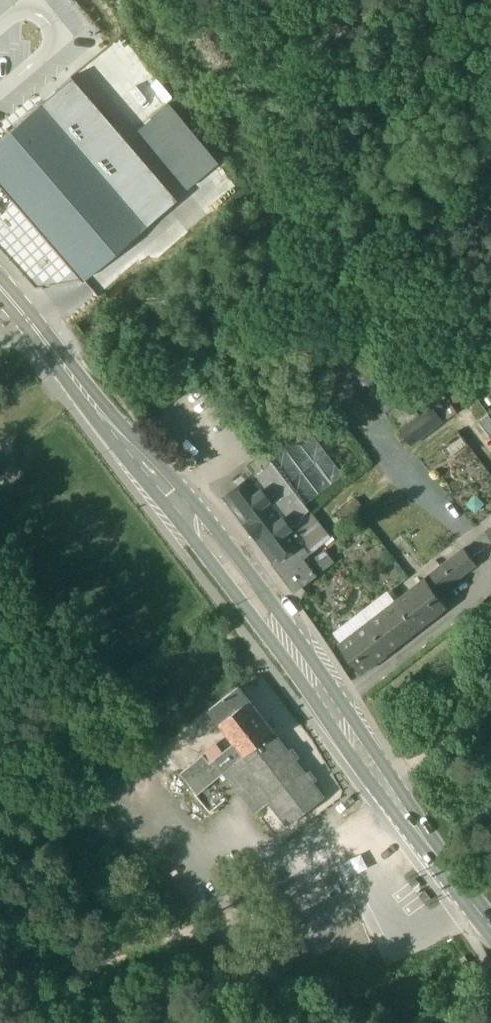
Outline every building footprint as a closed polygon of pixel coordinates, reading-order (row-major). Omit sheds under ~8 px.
[(54,93),(1,29),(0,30),(0,90),(8,101),(0,108),(0,182),(83,279),(175,199),(72,80),(54,93)] [(167,103),(136,129),(186,189),(217,163),(167,103)] [(469,383),(488,406),(490,403),(490,375),(486,369),(469,383)] [(433,407),(401,431),(411,445),(443,420),(433,407)] [(479,422),(490,437),(490,417),(489,415),(479,422)] [(272,460),(253,475),(288,521),(308,507),(272,460)] [(288,521),(253,475),(225,495),(282,570),(287,566),(302,585),(316,575),(304,559),(308,556),(306,552),(307,551),(302,543),(304,542),(288,521)] [(355,498),(338,512),(346,522),(363,509),(355,498)] [(464,548),(425,578),(438,594),(476,564),(464,548)] [(425,578),(396,600),(418,629),(448,607),(438,594),(425,578)] [(396,600),(368,622),(390,651),(418,629),(396,600)] [(368,622),(339,644),(361,673),(390,651),(368,622)] [(274,732),(239,686),(210,708),(236,742),(246,754),(274,732)] [(289,751),(274,732),(246,754),(225,771),(256,811),(269,801),(288,825),(325,797),(313,782),(316,779),(311,771),(307,774),(295,759),(299,756),(293,749),(289,751)] [(222,753),(215,744),(192,763),(192,764),(209,785),(225,771),(246,754),(236,742),(222,753)] [(209,785),(192,764),(181,772),(198,793),(209,785)] [(10,855),(0,841),(0,863),(10,855)]
